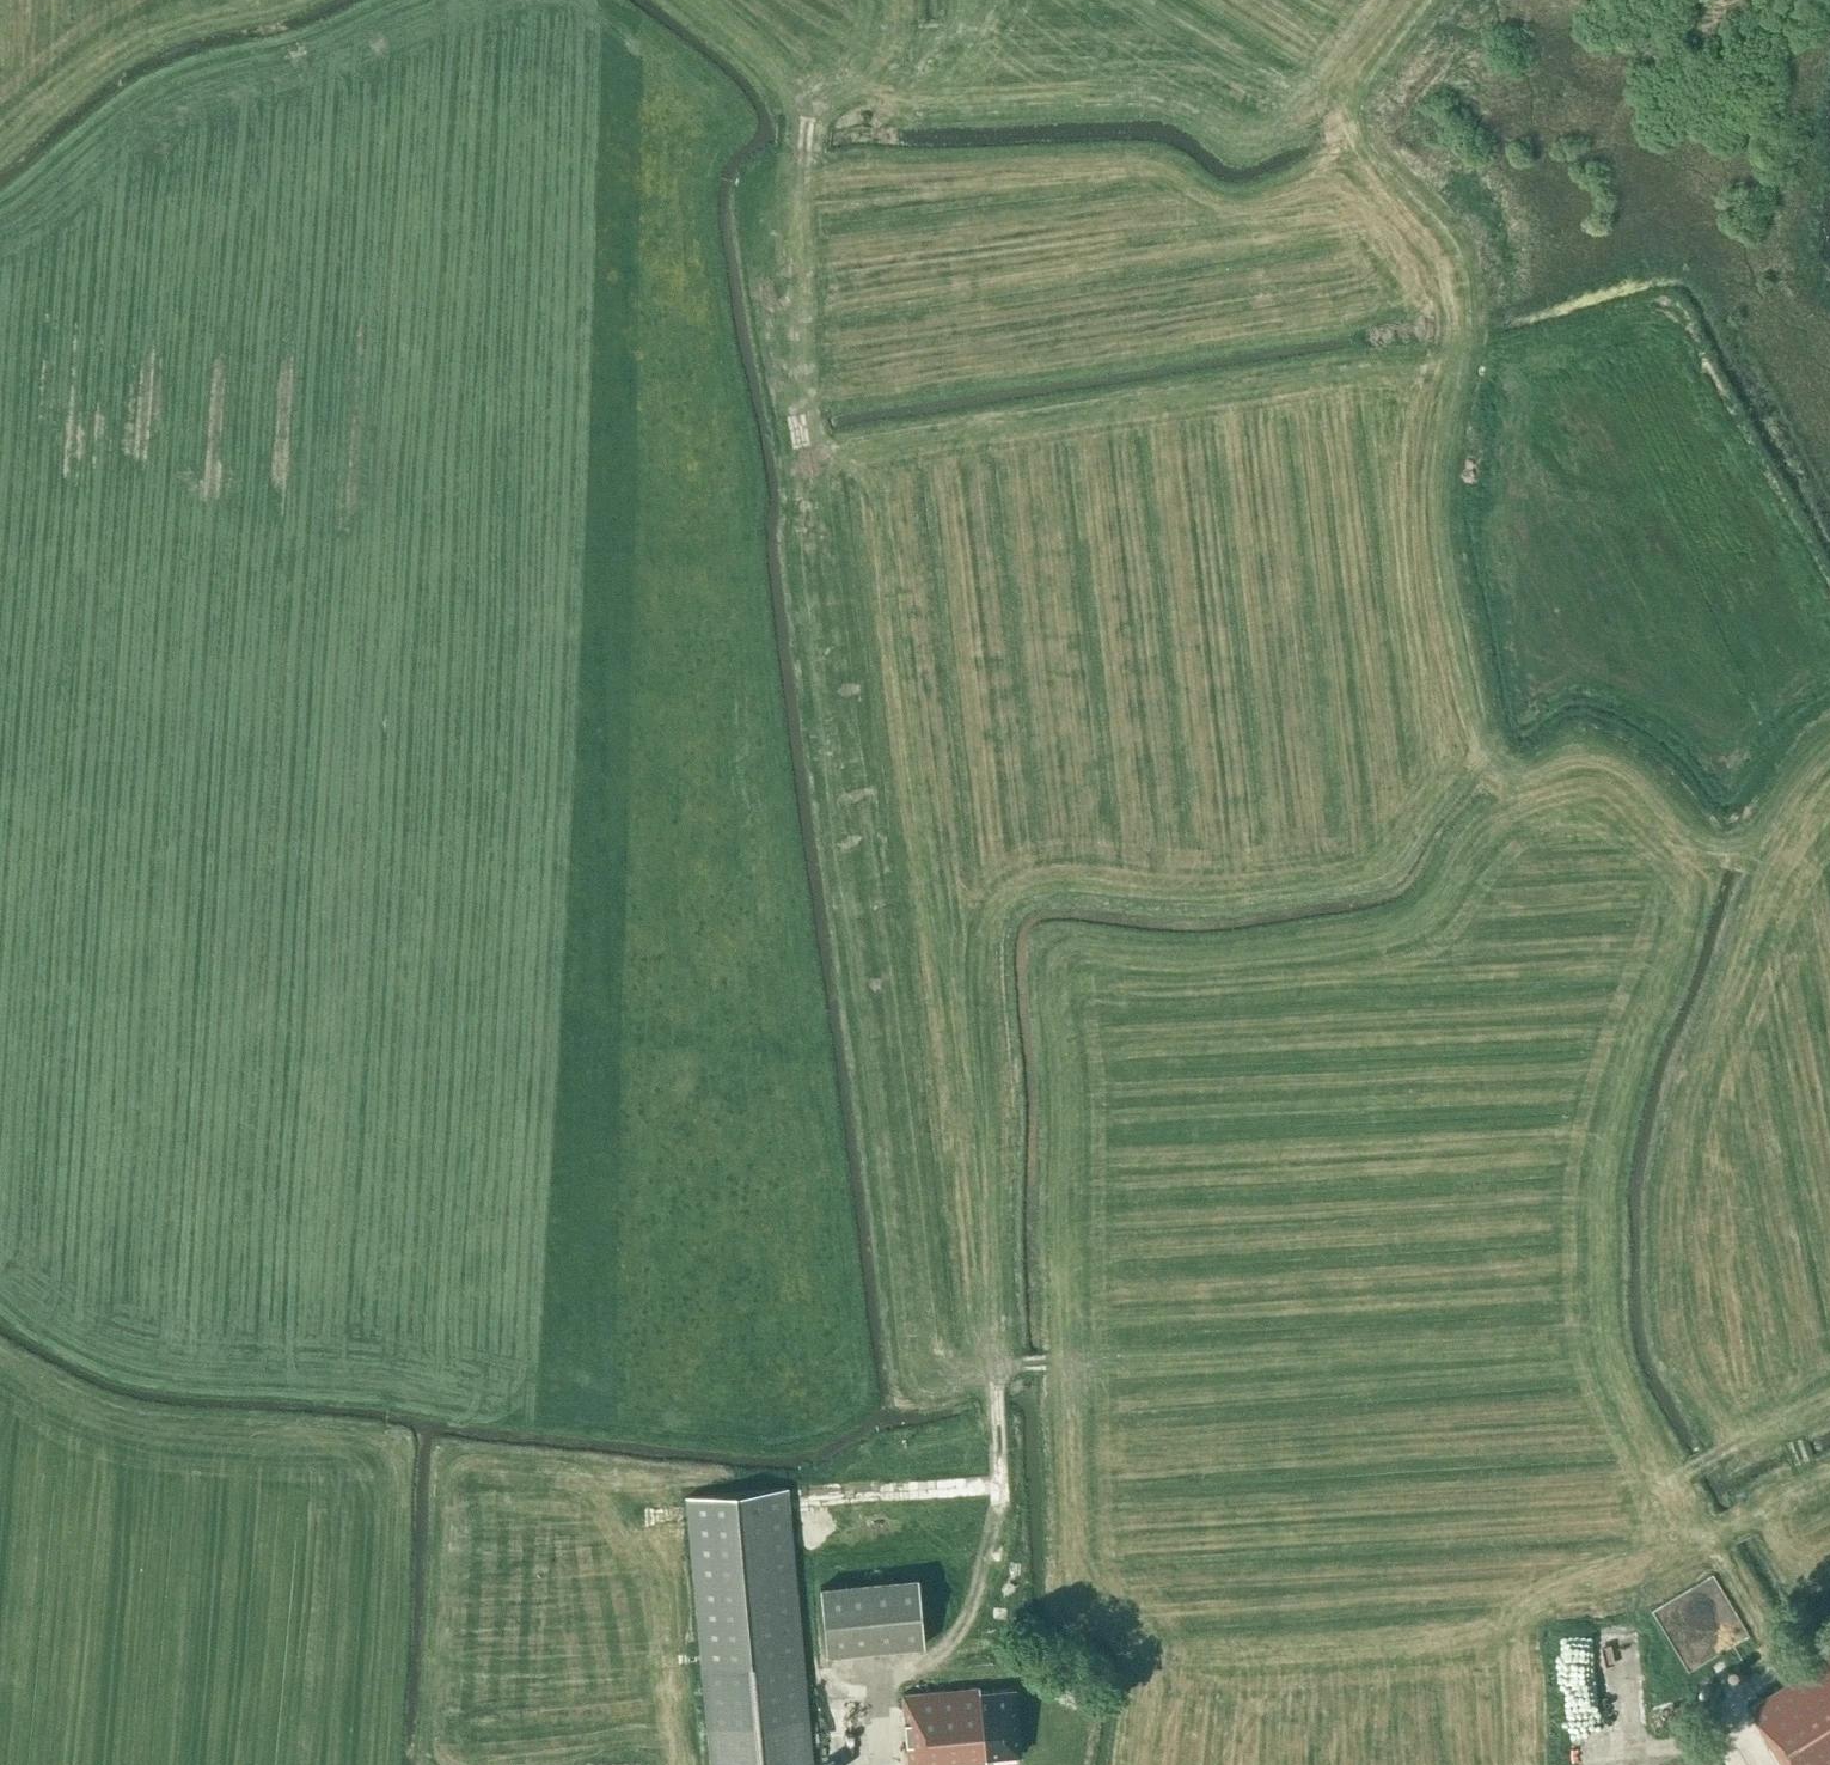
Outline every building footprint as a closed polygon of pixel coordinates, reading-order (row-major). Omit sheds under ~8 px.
[(684,1495),(709,1764),(813,1764),(786,1485),(684,1495)] [(924,1644),(917,1575),(819,1584),(825,1653),(924,1644)] [(1637,1671),(1632,1640),(1605,1644),(1609,1675),(1637,1671)] [(1751,1707),(1786,1764),(1829,1764),(1829,1658),(1751,1707)] [(1707,1668),(1719,1688),(1732,1680),(1721,1660),(1707,1668)] [(985,1756),(1020,1753),(1014,1688),(977,1692),(976,1690),(904,1697),(911,1764),(943,1764),(986,1761),(985,1756)]
